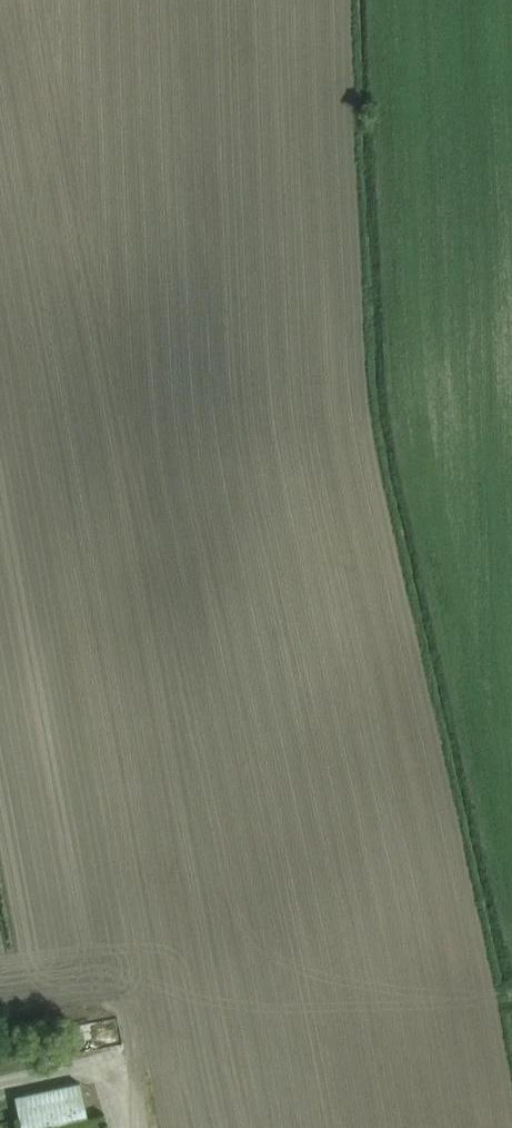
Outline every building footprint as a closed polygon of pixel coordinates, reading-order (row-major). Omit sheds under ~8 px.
[(86,1119),(78,1082),(13,1096),(20,1127),(42,1127),(86,1119)]
